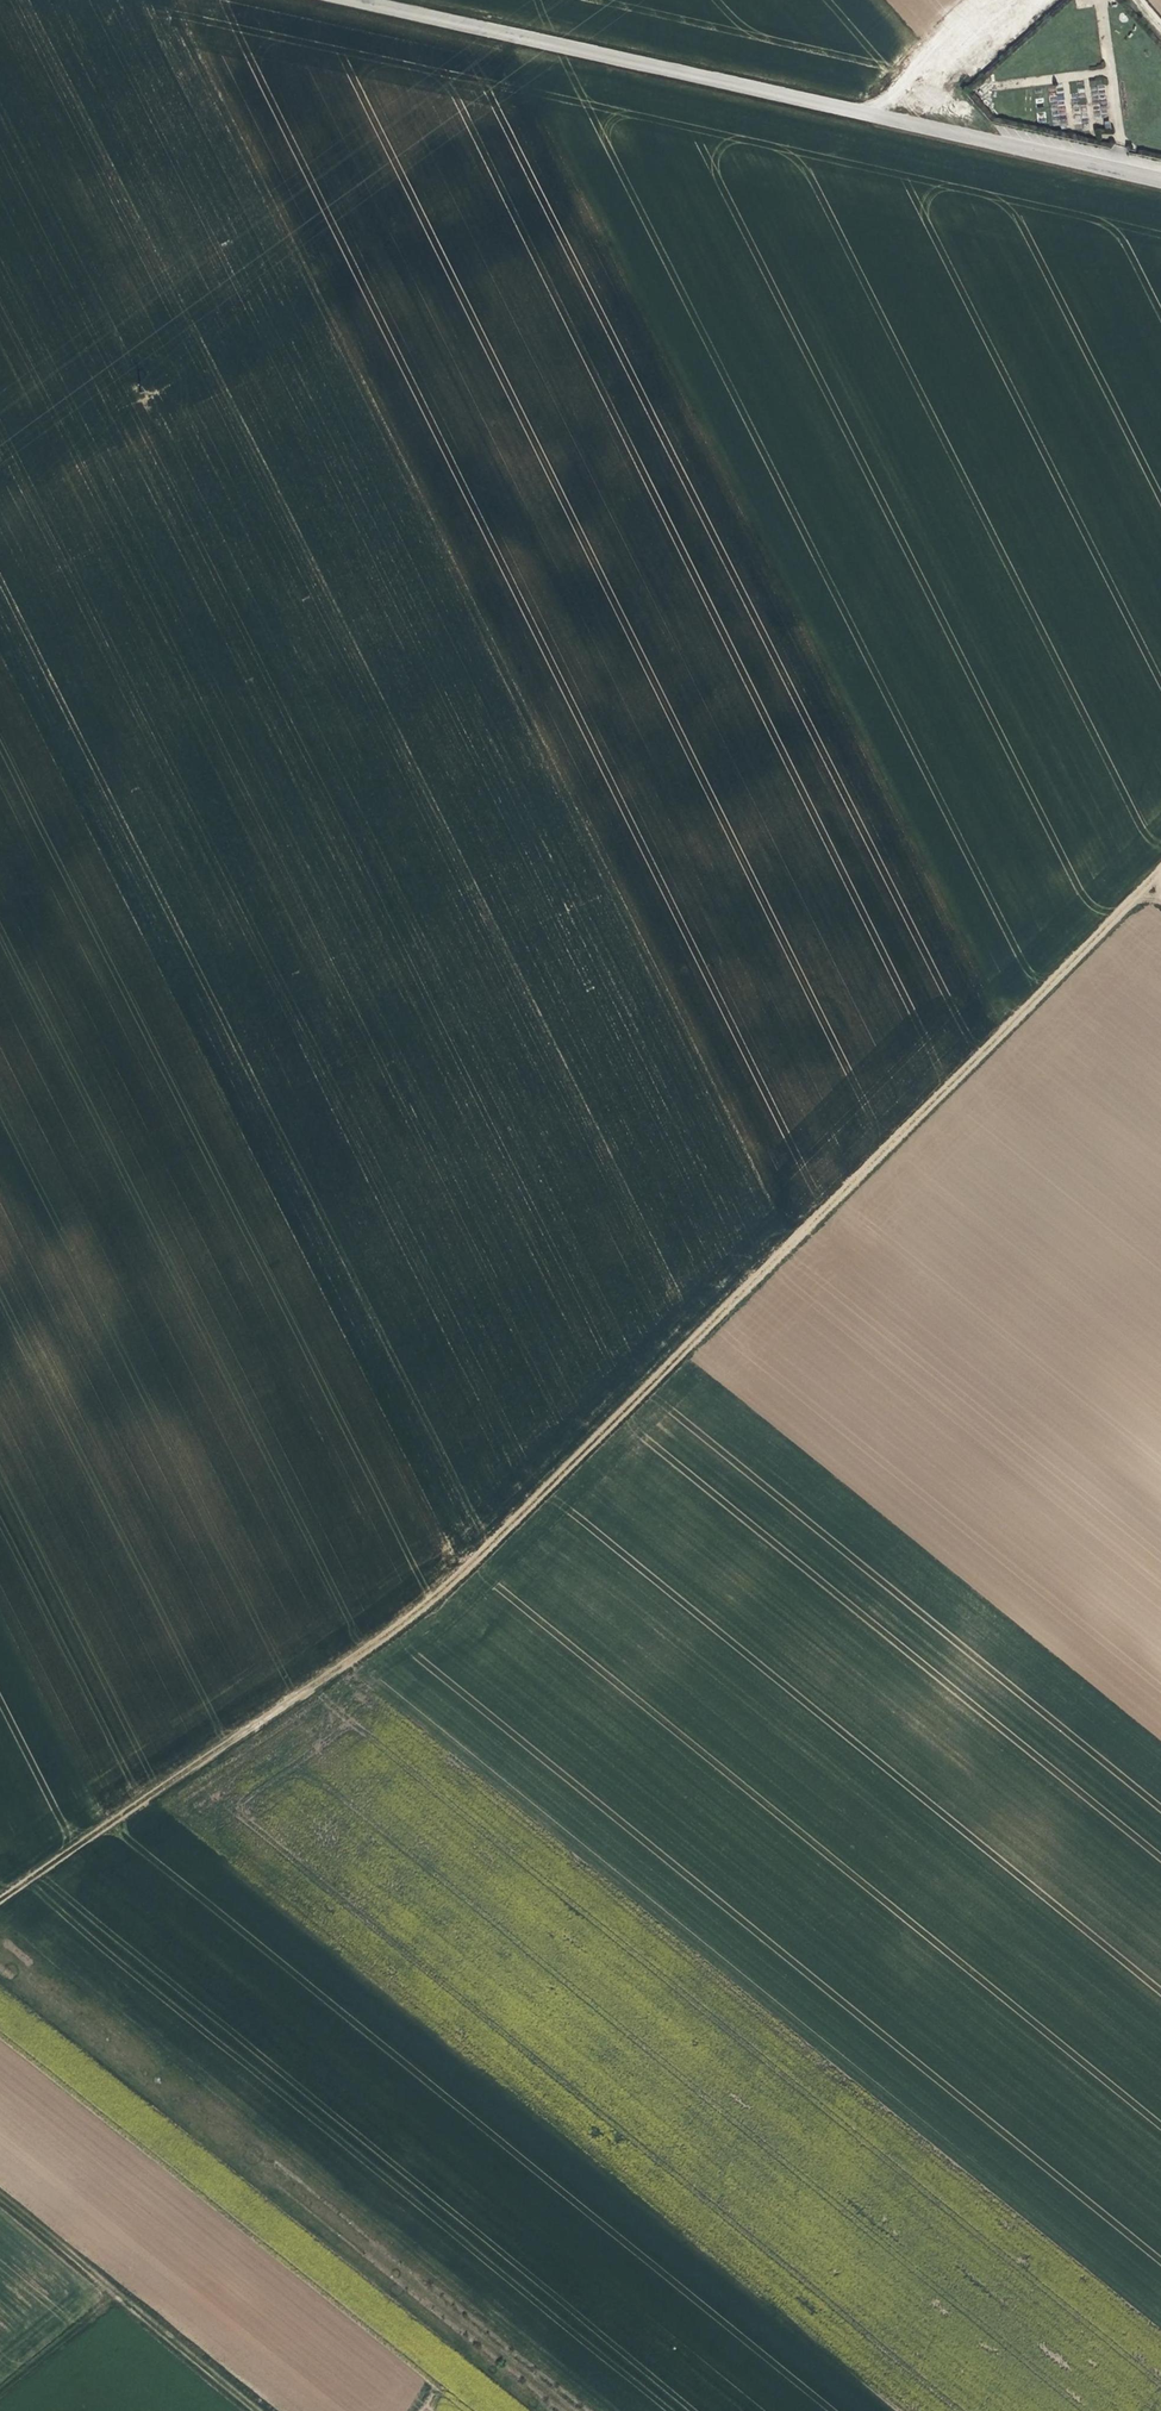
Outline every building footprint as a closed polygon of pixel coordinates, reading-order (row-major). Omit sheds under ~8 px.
[(1091,79),(1091,97),(1105,98),(1105,80),(1091,79)]
